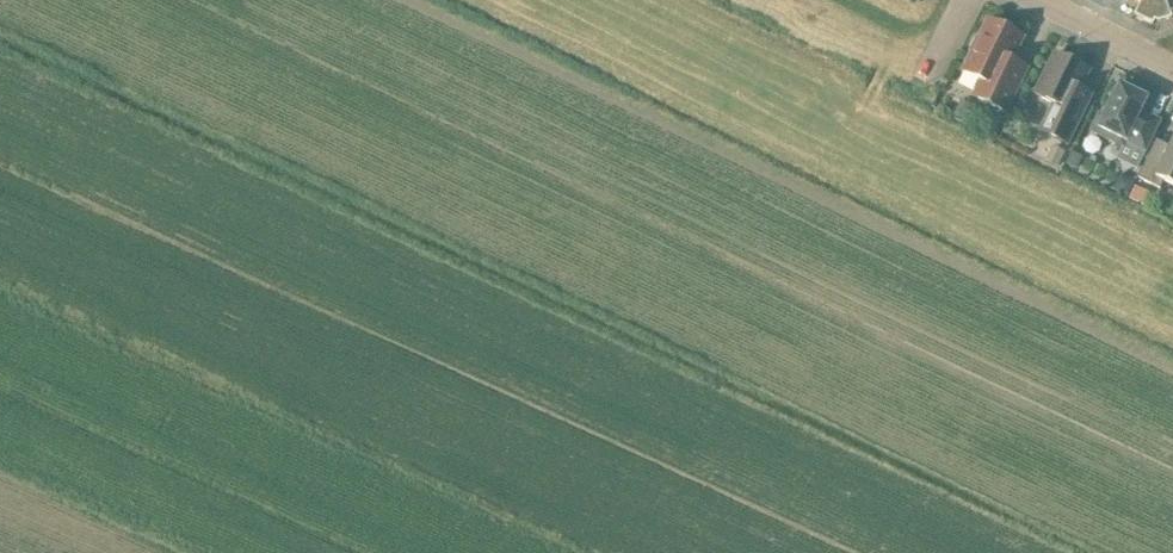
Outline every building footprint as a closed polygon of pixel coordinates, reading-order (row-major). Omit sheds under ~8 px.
[(1172,12),(1172,0),(1141,0),(1133,13),(1152,24),(1155,20),(1158,22),(1172,17),(1170,13),(1172,12)] [(1011,61),(1022,37),(1012,32),(1012,27),(1007,23),(1002,22),(997,25),(987,20),(978,39),(976,38),(969,52),(971,53),(962,72),(981,81),(973,97),(1005,112),(1026,69),(1011,61)] [(1055,53),(1035,94),(1052,103),(1045,119),(1038,132),(1067,146),(1073,132),(1087,104),(1092,94),(1079,88),(1088,70),(1055,53)] [(1145,151),(1159,121),(1140,112),(1146,99),(1119,85),(1103,117),(1098,115),(1090,131),(1123,147),(1125,142),(1145,151)] [(1167,152),(1154,146),(1157,141),(1155,141),(1137,178),(1159,189),(1163,181),(1172,186),(1172,140),(1167,152)] [(1046,159),(1045,162),(1058,168),(1059,166),(1065,152),(1052,146),(1046,159)] [(1120,174),(1113,189),(1129,197),(1136,181),(1120,174)] [(1136,187),(1130,198),(1142,204),(1148,193),(1136,187)]
